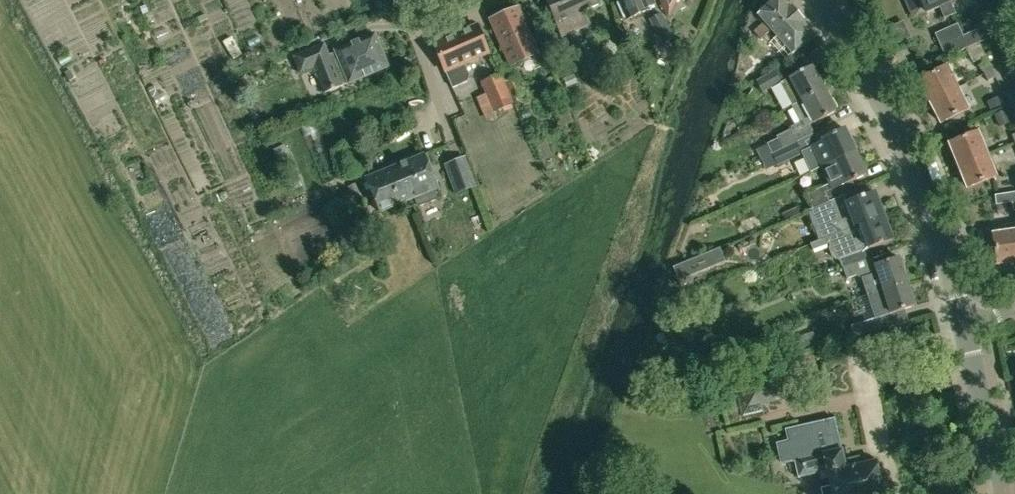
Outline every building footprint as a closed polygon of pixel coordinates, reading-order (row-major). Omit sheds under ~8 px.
[(599,4),(597,0),(547,0),(563,35),(588,24),(583,12),(599,4)] [(655,4),(653,0),(620,0),(621,2),(619,3),(626,18),(628,17),(629,19),(649,10),(648,7),(655,4)] [(677,0),(660,0),(668,16),(677,0)] [(794,54),(815,36),(802,22),(804,20),(792,7),(790,8),(783,0),(775,0),(759,14),(765,22),(755,31),(761,39),(772,30),(778,36),(774,39),(777,42),(770,48),(777,57),(782,54),(786,60),(794,54)] [(952,1),(951,2),(950,0),(908,0),(915,16),(927,11),(927,12),(941,6),(946,18),(957,14),(952,1)] [(1005,2),(1008,12),(1014,11),(1014,0),(1013,0),(1005,2)] [(511,66),(539,53),(519,7),(490,20),(511,66)] [(662,14),(650,20),(664,45),(676,39),(662,14)] [(935,34),(940,46),(963,36),(957,24),(935,34)] [(965,35),(971,47),(994,36),(989,25),(965,35)] [(171,50),(194,41),(189,27),(165,36),(171,50)] [(470,76),(465,63),(476,58),(477,60),(490,54),(479,28),(465,33),(464,31),(435,44),(447,71),(447,70),(455,87),(469,81),(470,76)] [(550,63),(567,55),(556,32),(539,41),(550,63)] [(315,68),(325,92),(388,66),(375,35),(338,51),(339,52),(330,56),(325,44),(295,57),(301,73),(315,68)] [(971,47),(965,35),(963,36),(940,46),(946,57),(971,47)] [(981,66),(985,74),(994,70),(989,62),(981,66)] [(499,68),(502,74),(513,100),(525,94),(518,78),(515,79),(510,64),(499,68)] [(791,78),(803,100),(824,89),(812,66),(791,78)] [(920,81),(931,102),(958,88),(947,67),(920,81)] [(782,82),(781,81),(775,70),(756,81),(763,93),(782,82)] [(994,70),(985,74),(988,81),(997,77),(994,70)] [(195,103),(217,92),(208,71),(185,81),(195,103)] [(482,83),(487,94),(476,98),(486,120),(496,115),(495,113),(515,105),(513,100),(502,74),(482,83)] [(772,88),(777,100),(795,93),(789,81),(772,88)] [(931,102),(942,123),(969,109),(958,88),(931,102)] [(836,111),(824,89),(803,100),(802,100),(803,102),(793,107),(804,126),(786,135),(767,144),(772,154),(779,150),(791,145),(801,140),(815,133),(810,123),(814,121),(815,123),(836,111)] [(990,110),(1003,104),(1000,96),(987,101),(990,110)] [(994,115),(999,127),(1011,122),(1007,110),(994,115)] [(806,149),(801,140),(791,145),(779,150),(785,163),(802,155),(810,172),(820,167),(821,168),(856,152),(845,129),(824,138),(825,140),(806,149)] [(951,144),(960,166),(987,155),(978,133),(951,144)] [(285,145),(273,150),(280,165),(291,160),(285,145)] [(866,175),(856,152),(821,168),(829,184),(806,195),(813,208),(855,190),(856,190),(852,182),(866,175)] [(411,200),(414,199),(418,208),(438,199),(435,191),(439,189),(425,155),(397,167),(411,200)] [(960,166),(969,188),(996,177),(987,155),(960,166)] [(445,165),(456,194),(477,187),(466,157),(445,165)] [(736,181),(768,182),(769,158),(737,157),(736,181)] [(381,213),(411,200),(397,167),(367,179),(381,213)] [(875,192),(858,199),(855,190),(813,208),(807,211),(819,241),(810,244),(811,246),(861,225),(884,217),(875,192)] [(997,205),(1013,203),(1012,193),(996,195),(997,205)] [(798,207),(782,214),(785,220),(801,214),(798,207)] [(893,241),(884,217),(861,225),(811,246),(813,250),(830,244),(829,249),(832,257),(836,260),(844,258),(846,266),(847,267),(866,260),(868,259),(866,251),(869,249),(893,241)] [(999,264),(1014,262),(1014,225),(1007,226),(1008,233),(995,235),(999,264)] [(673,267),(678,281),(718,265),(712,251),(673,267)] [(899,258),(876,266),(873,257),(868,259),(866,260),(847,267),(846,266),(844,267),(848,279),(857,276),(863,279),(867,295),(906,282),(899,258)] [(906,282),(867,295),(871,306),(875,319),(871,320),(874,330),(890,326),(887,315),(891,314),(914,306),(906,282)] [(795,344),(798,353),(818,346),(814,331),(800,336),(803,342),(795,344)] [(761,405),(803,395),(797,367),(732,382),(736,398),(738,398),(742,417),(763,412),(761,405)] [(805,406),(782,416),(786,425),(809,415),(805,406)] [(840,450),(834,419),(786,430),(788,441),(777,443),(782,464),(795,461),(798,478),(819,473),(820,480),(828,478),(832,493),(884,493),(876,461),(860,464),(860,462),(855,463),(853,457),(845,459),(843,449),(840,450)]
